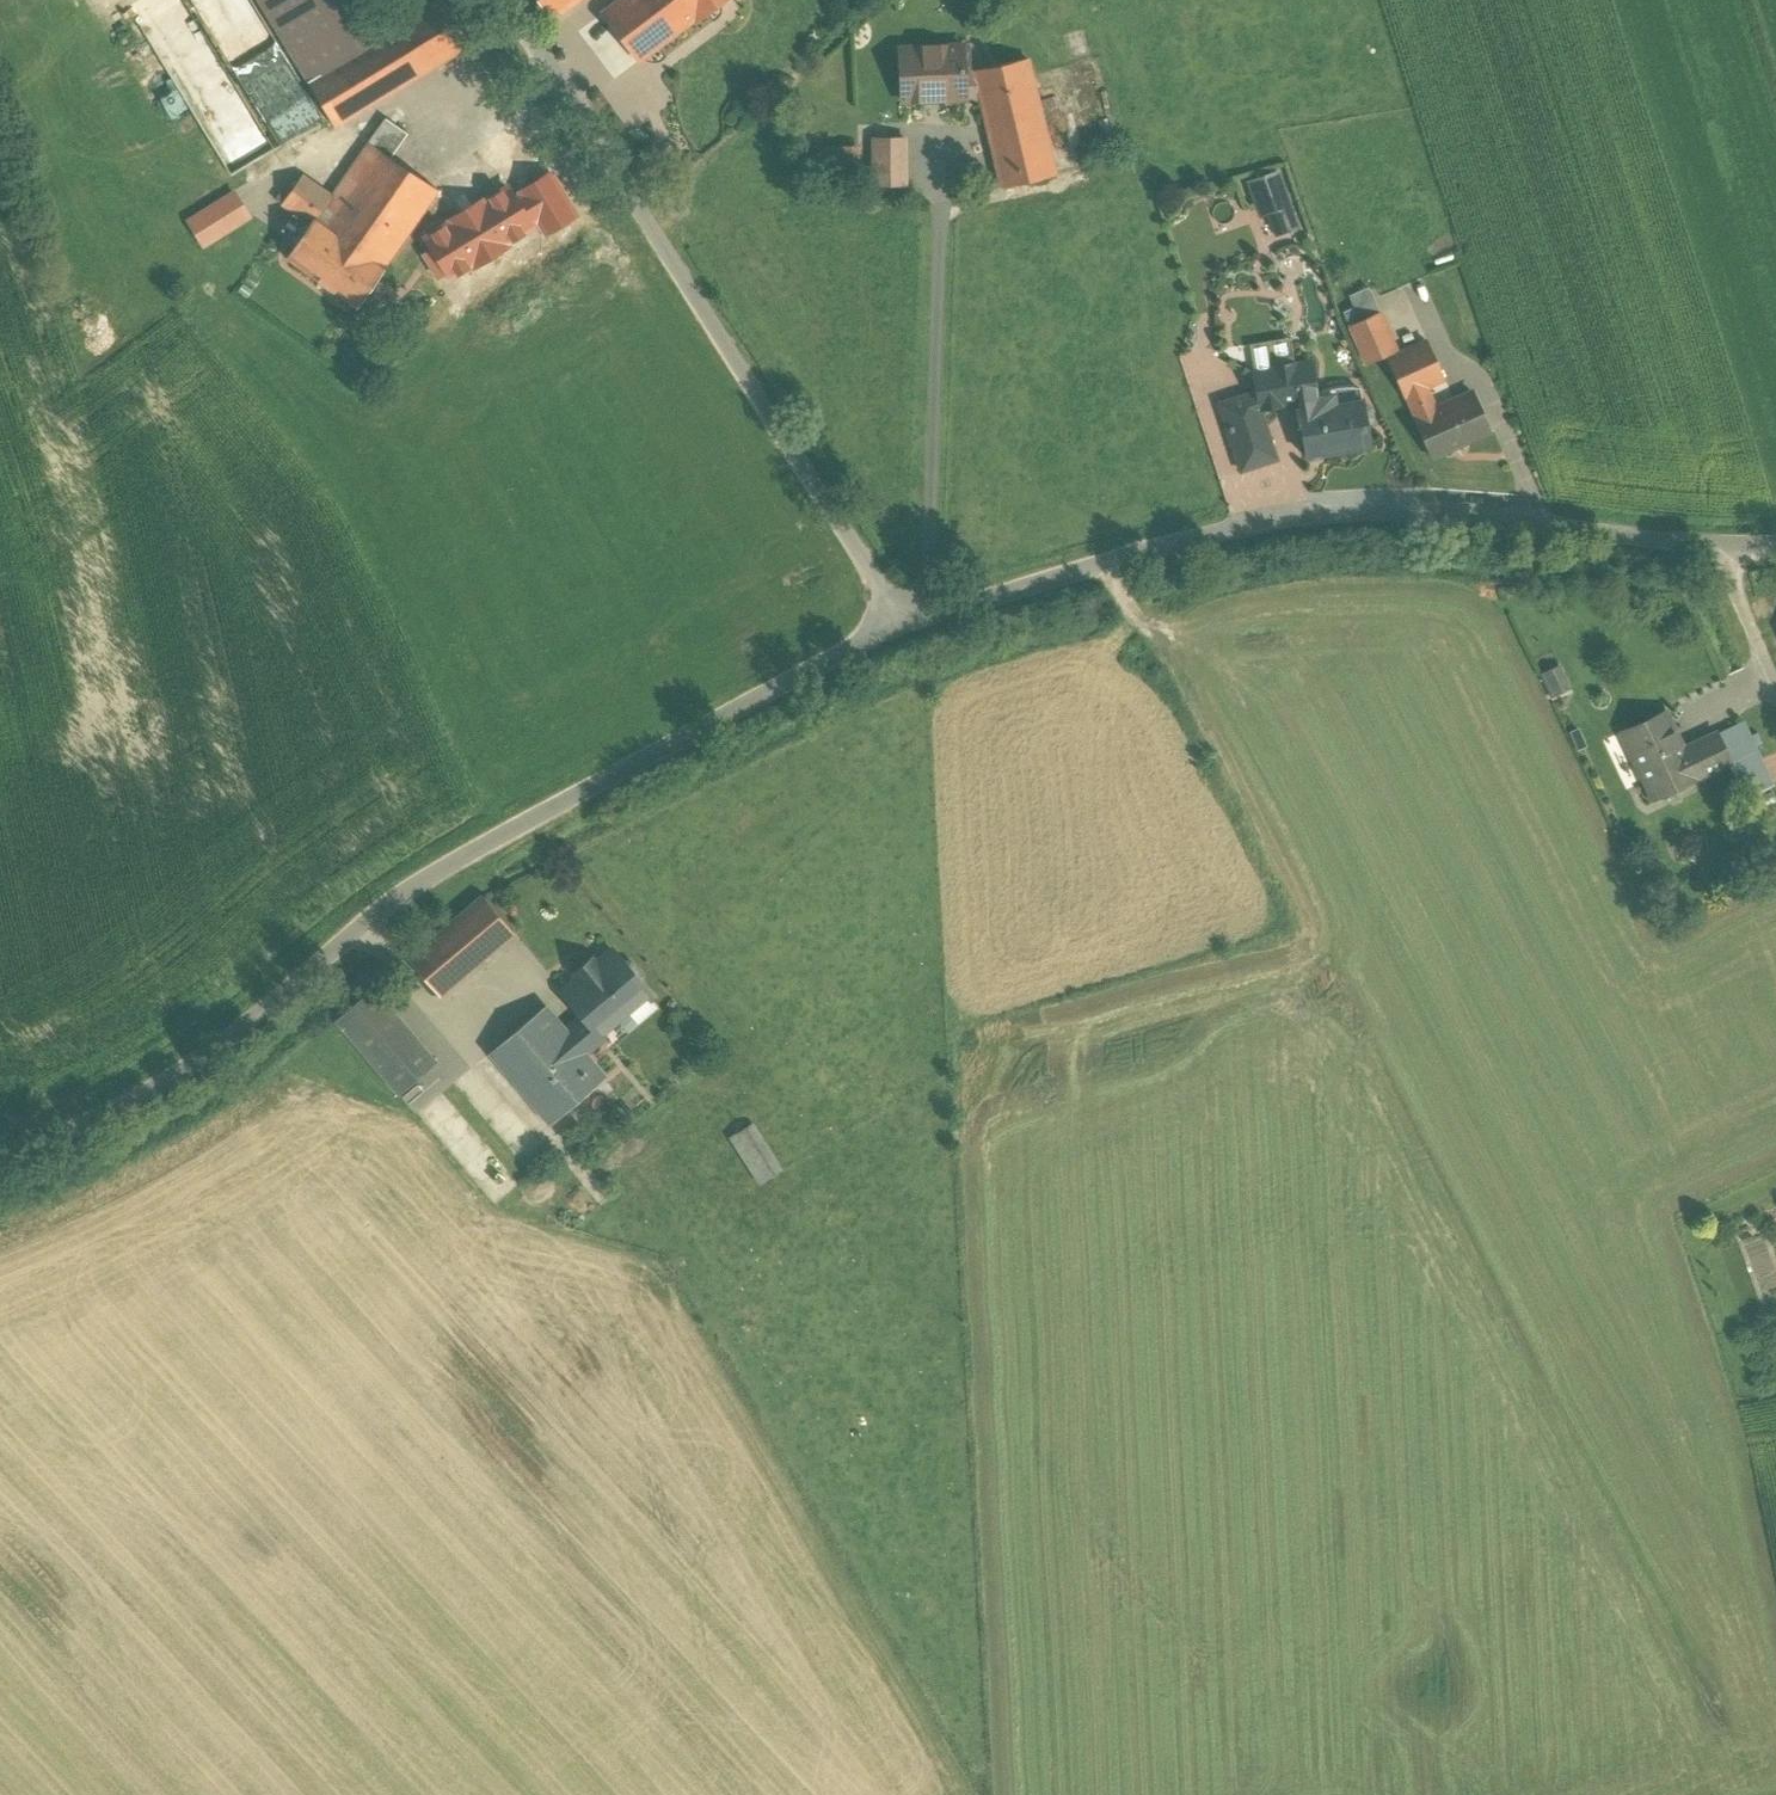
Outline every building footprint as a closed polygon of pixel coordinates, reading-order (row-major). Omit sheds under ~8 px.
[(538,20),(567,0),(524,0),(538,20)] [(587,17),(623,68),(717,0),(611,0),(587,17)] [(333,130),(465,47),(436,1),(346,59),(330,34),(288,61),(333,130)] [(885,53),(889,110),(961,105),(958,46),(885,53)] [(965,74),(989,189),(1050,175),(1022,59),(965,74)] [(899,139),(863,138),(862,186),(900,184),(899,139)] [(431,195),(360,141),(274,257),(345,310),(431,195)] [(1282,236),(1307,229),(1291,169),(1256,178),(1266,217),(1276,215),(1282,236)] [(194,248),(243,222),(228,195),(179,221),(194,248)] [(1369,317),(1340,327),(1356,362),(1384,350),(1369,317)] [(1412,463),(1422,460),(1482,432),(1461,387),(1432,400),(1427,388),(1443,381),(1422,335),(1368,363),(1392,411),(1385,416),(1412,463)] [(1289,462),(1359,449),(1345,381),(1308,388),(1303,359),(1242,369),(1234,396),(1210,402),(1233,474),(1278,459),(1271,439),(1282,438),(1289,462)] [(1556,664),(1535,675),(1548,701),(1569,690),(1556,664)] [(1661,716),(1615,737),(1646,805),(1723,770),(1737,802),(1766,789),(1735,720),(1675,747),(1661,716)] [(437,997),(510,937),(478,897),(404,957),(437,997)] [(634,988),(597,949),(477,1063),(551,1141),(614,1081),(577,1043),(634,988)] [(390,1097),(429,1064),(368,992),(329,1025),(390,1097)] [(748,1125),(726,1140),(758,1188),(781,1172),(748,1125)] [(1775,1283),(1775,1258),(1764,1235),(1728,1254),(1739,1276),(1756,1267),(1767,1288),(1775,1283)]
